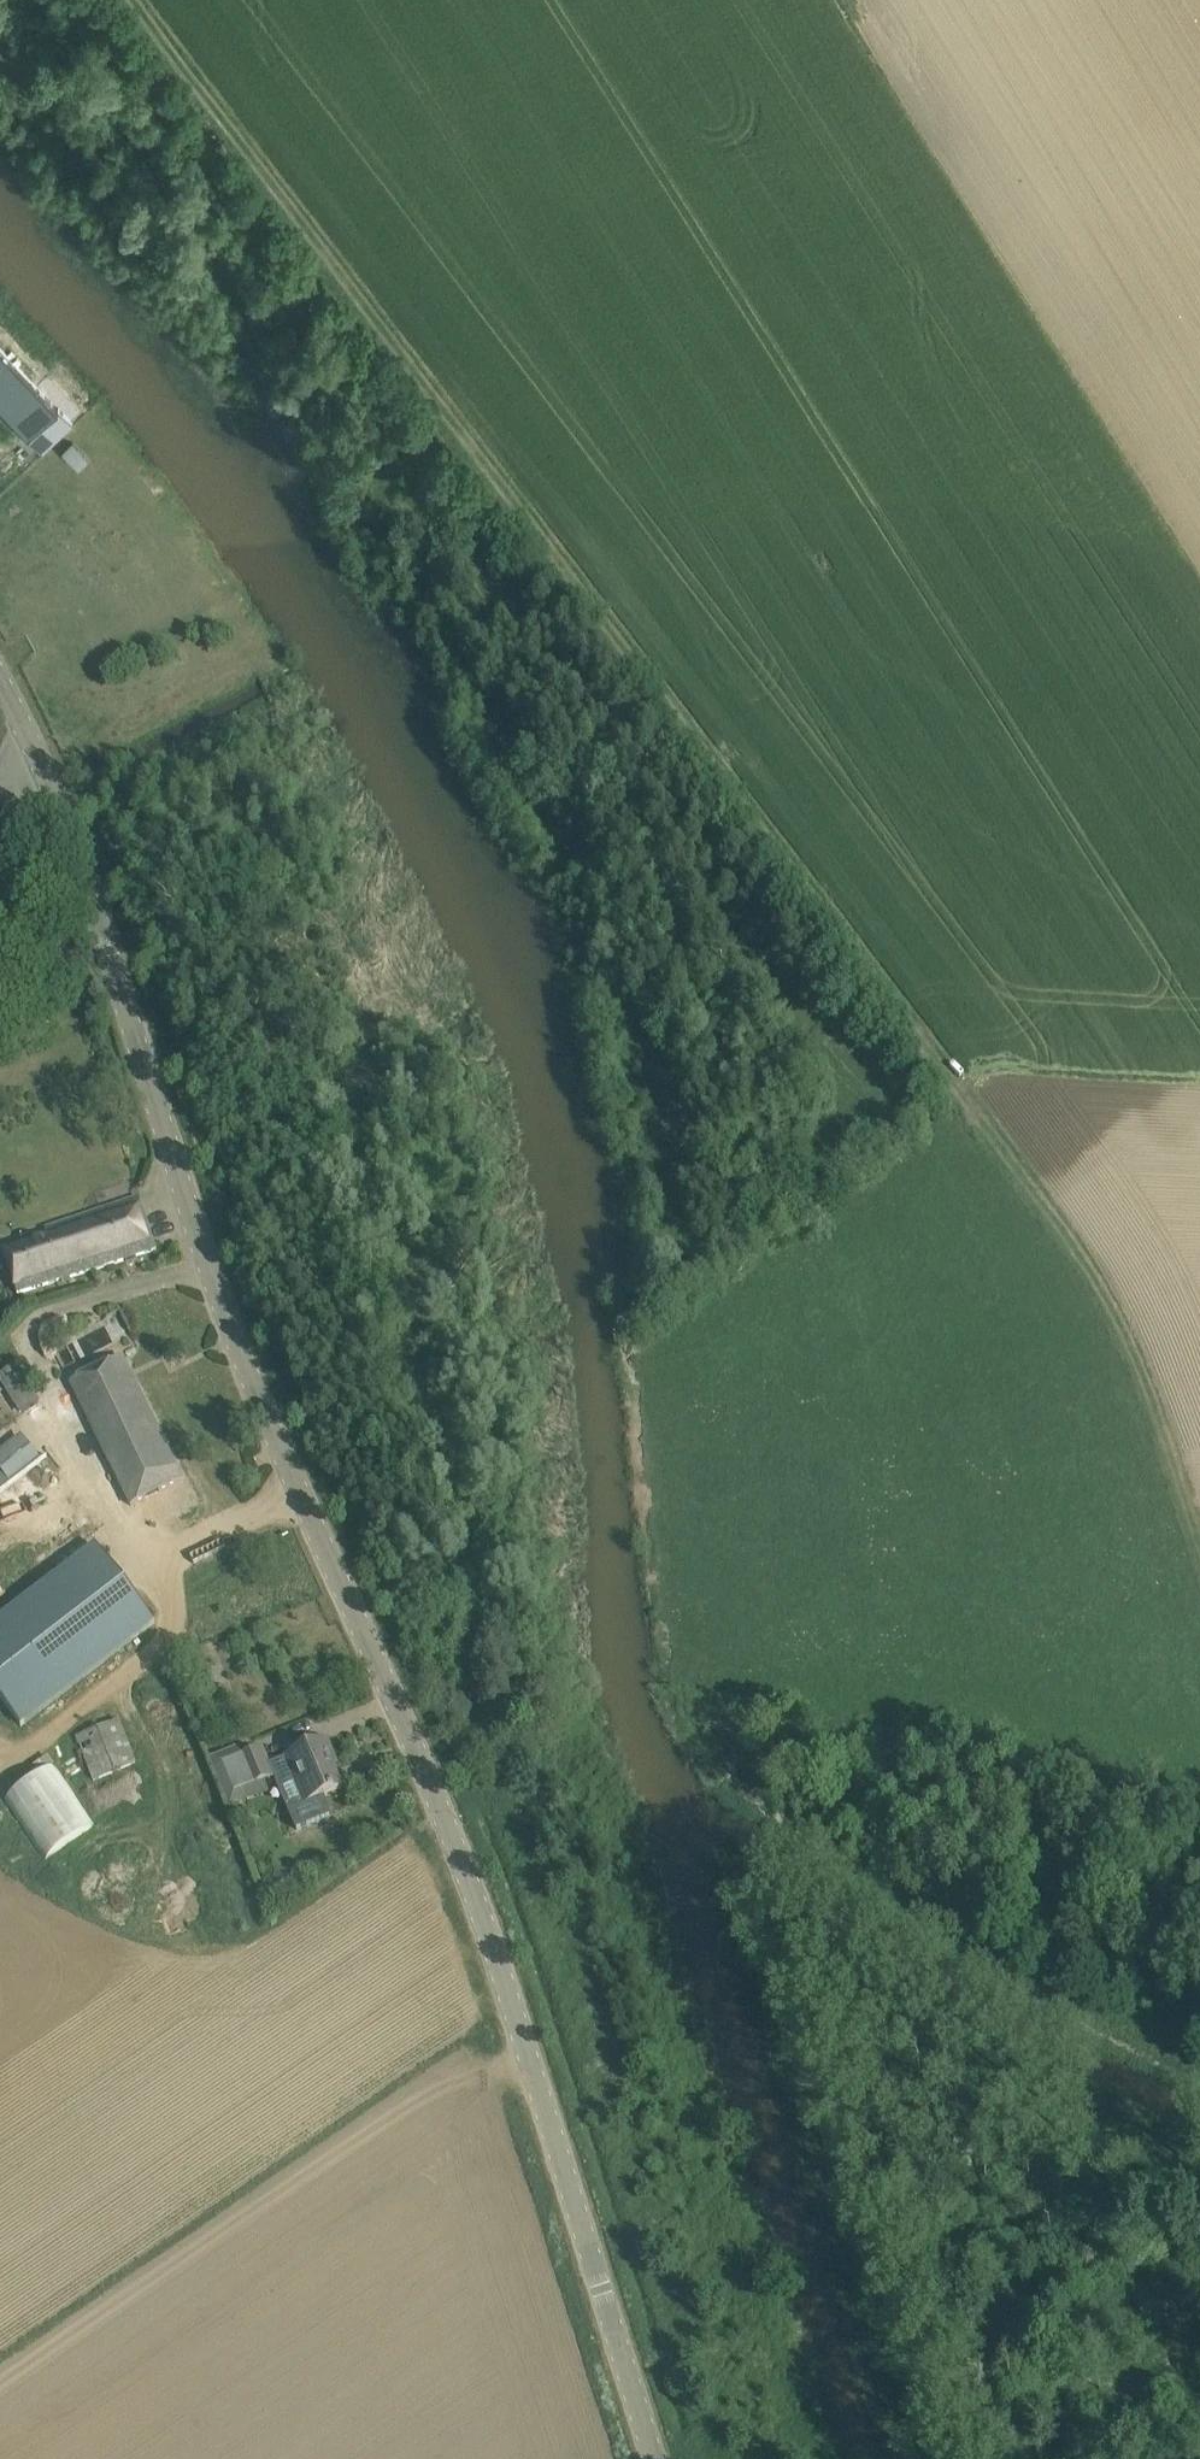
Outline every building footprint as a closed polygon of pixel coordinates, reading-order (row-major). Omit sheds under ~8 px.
[(28,434),(58,406),(0,345),(0,404),(28,434)] [(138,1197),(115,1205),(45,1229),(48,1238),(4,1251),(17,1294),(156,1250),(138,1197)] [(121,1357),(70,1382),(109,1462),(112,1461),(119,1476),(112,1479),(125,1507),(138,1501),(139,1503),(182,1482),(121,1357)] [(39,1402),(15,1366),(0,1376),(0,1377),(23,1412),(39,1402)] [(1,1524),(0,1525),(0,1600),(39,1571),(37,1571),(100,1526),(48,1455),(37,1454),(21,1432),(0,1448),(0,1522),(1,1524)] [(96,1545),(0,1619),(0,1700),(21,1726),(155,1623),(96,1545)] [(94,1779),(135,1762),(118,1721),(77,1738),(94,1779)] [(333,1755),(327,1740),(287,1757),(306,1803),(289,1810),(297,1830),(332,1815),(324,1796),(342,1789),(329,1757),(333,1755)] [(262,1748),(249,1754),(245,1746),(210,1761),(230,1809),(268,1792),(263,1782),(274,1777),(262,1748)] [(93,1829),(51,1769),(6,1799),(48,1860),(93,1829)] [(0,1807),(0,1850),(22,1835),(2,1805),(0,1807)]
